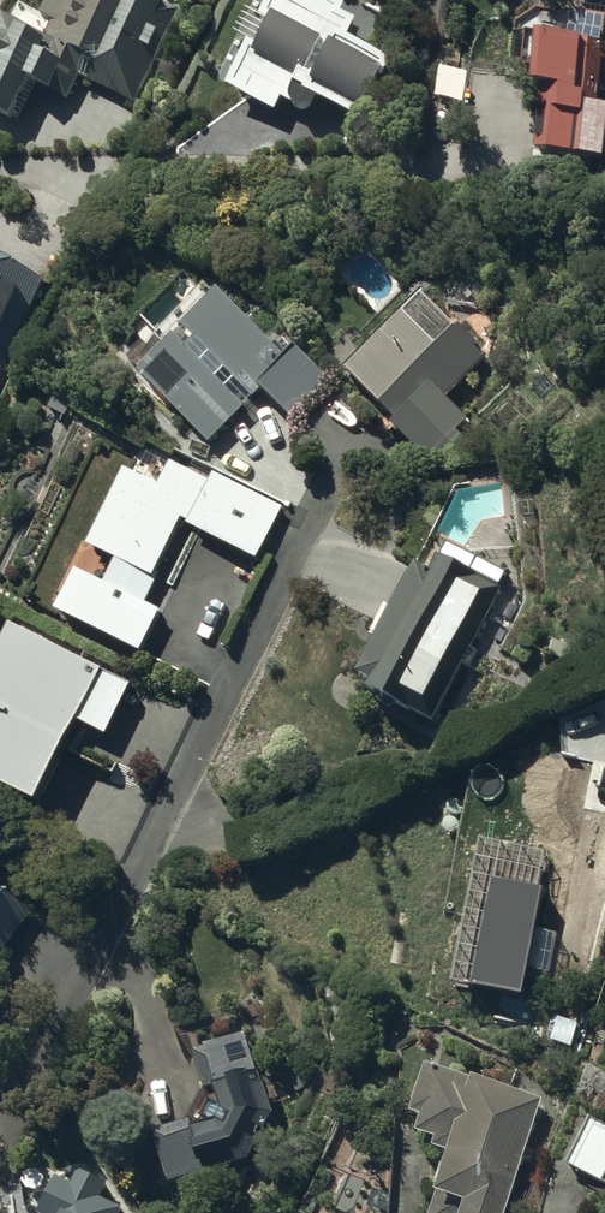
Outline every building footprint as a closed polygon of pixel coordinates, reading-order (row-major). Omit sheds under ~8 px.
[(178,13),(152,0),(49,0),(41,16),(56,23),(45,43),(8,25),(0,41),(0,124),(9,129),(30,89),(51,100),(55,92),(68,99),(81,75),(133,101),(178,13)] [(320,0),(280,0),(262,37),(270,41),(259,65),(251,61),(231,103),(277,126),(284,111),(291,114),(292,115),(293,116),(294,116),(294,117),(295,117),(296,118),(297,118),(298,118),(298,119),(299,119),(300,119),(301,119),(302,119),(303,119),(304,119),(305,119),(306,119),(307,119),(308,119),(308,118),(309,118),(310,118),(311,117),(312,117),(312,116),(365,134),(388,69),(346,55),(355,28),(342,24),(347,9),(320,0)] [(518,29),(513,85),(537,87),(535,110),(540,111),(536,164),(604,170),(604,120),(603,120),(604,96),(604,16),(541,11),(518,29)] [(44,290),(19,290),(0,280),(0,381),(44,290)] [(423,302),(347,380),(401,433),(395,439),(439,482),(469,452),(460,443),(471,432),(445,407),(487,364),(475,352),(480,348),(463,331),(458,336),(423,302)] [(294,427),(330,387),(297,357),(290,365),(278,354),(273,359),(219,310),(186,346),(193,353),(184,363),(176,355),(142,392),(209,453),(261,397),(294,427)] [(76,576),(54,621),(142,664),(162,623),(142,613),(184,529),(188,532),(186,536),(257,571),(284,516),(213,481),(209,489),(170,470),(159,494),(125,477),(87,553),(116,567),(105,590),(76,576)] [(430,577),(417,571),(358,696),(371,702),(368,709),(434,739),(502,594),(436,563),(430,577)] [(195,703),(103,661),(92,686),(3,645),(0,652),(0,784),(41,803),(34,820),(123,860),(195,703)] [(30,917),(0,897),(0,966),(30,917)] [(247,1025),(199,1038),(214,1091),(207,1103),(158,1117),(178,1184),(240,1162),(239,1154),(254,1149),(277,1103),(268,1069),(263,1070),(247,1025)] [(430,1051),(415,1097),(427,1101),(421,1117),(440,1124),(437,1134),(452,1139),(439,1177),(443,1178),(431,1212),(510,1212),(511,1209),(507,1207),(511,1196),(522,1199),(529,1180),(518,1176),(523,1160),(530,1163),(535,1149),(527,1147),(537,1117),(541,1118),(545,1105),(541,1103),(546,1091),(478,1061),(475,1068),(430,1051)] [(566,1154),(602,1176),(604,1172),(604,1117),(593,1110),(566,1154)] [(125,1202),(100,1191),(107,1175),(77,1161),(70,1175),(56,1168),(40,1203),(53,1209),(51,1212),(120,1212),(125,1202)]
